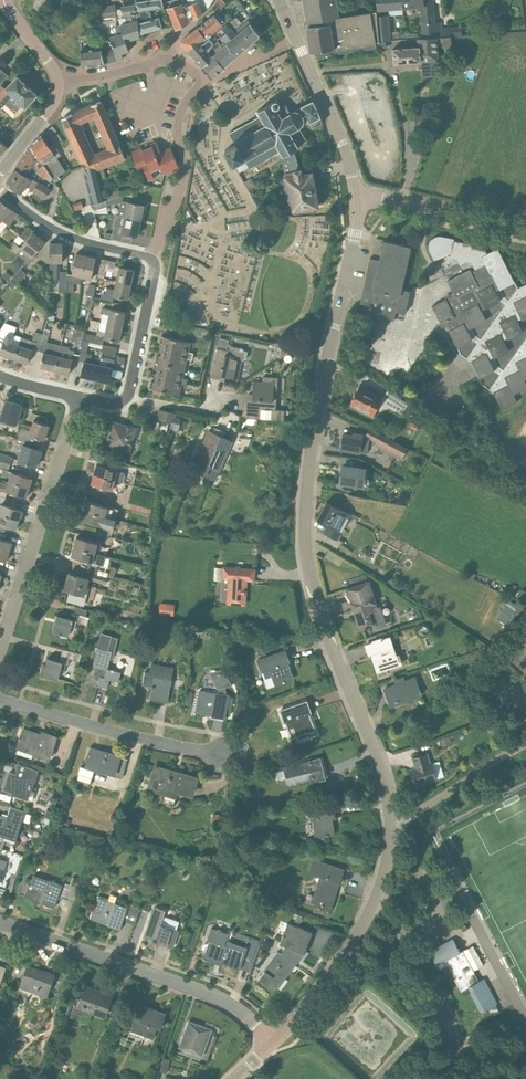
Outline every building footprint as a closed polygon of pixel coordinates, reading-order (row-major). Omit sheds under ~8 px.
[(135,4),(138,23),(140,34),(163,27),(160,17),(152,19),(150,11),(164,9),(163,0),(145,0),(135,2),(135,4)] [(184,5),(189,6),(198,2),(200,8),(202,14),(208,9),(214,0),(183,0),(184,5)] [(337,0),(303,0),(307,23),(310,23),(315,22),(334,18),(340,17),(337,0)] [(402,8),(402,0),(376,0),(377,12),(402,9),(402,8)] [(432,0),(402,0),(402,8),(402,9),(420,7),(421,22),(434,21),(432,0)] [(198,2),(189,6),(184,5),(181,6),(181,5),(168,9),(177,29),(188,24),(187,23),(189,22),(194,19),(195,19),(202,14),(200,8),(198,2)] [(140,34),(138,23),(135,4),(122,6),(122,8),(115,9),(115,5),(95,8),(100,40),(111,39),(112,43),(125,39),(126,41),(140,37),(140,34)] [(377,16),(377,12),(371,12),(340,18),(340,17),(334,18),(338,48),(380,42),(378,18),(378,16),(377,16)] [(189,51),(200,42),(222,25),(214,15),(181,41),(189,51)] [(378,16),(378,18),(380,42),(385,41),(390,41),(387,15),(378,16)] [(227,25),(231,29),(232,30),(241,23),(236,17),(227,25)] [(334,18),(315,22),(310,23),(311,27),(307,27),(311,53),(314,52),(338,48),(334,18)] [(226,40),(228,42),(226,44),(236,57),(260,35),(249,21),(234,33),(232,30),(231,29),(223,36),(226,40)] [(434,22),(434,21),(421,22),(422,38),(437,37),(444,36),(451,36),(462,34),(461,27),(441,28),(441,22),(434,22)] [(231,29),(227,25),(226,24),(218,31),(223,36),(231,29)] [(453,55),(451,36),(444,36),(437,37),(422,38),(417,39),(417,47),(393,49),(394,63),(438,60),(436,46),(444,46),(445,56),(453,55)] [(208,52),(214,43),(210,38),(202,44),(200,42),(189,51),(203,67),(202,67),(203,68),(213,58),(212,57),(208,52)] [(129,51),(126,41),(125,39),(112,43),(113,45),(113,47),(118,60),(123,58),(122,54),(129,51)] [(113,47),(113,45),(110,46),(108,40),(103,42),(105,47),(102,48),(101,48),(82,50),(83,66),(108,63),(108,64),(118,60),(113,47)] [(214,43),(208,52),(212,57),(213,55),(217,52),(215,50),(221,45),(217,40),(214,43)] [(314,52),(316,58),(386,47),(385,41),(380,42),(338,48),(314,52)] [(213,55),(224,68),(236,57),(226,44),(217,52),(213,55)] [(212,57),(213,58),(203,68),(212,79),(224,68),(213,55),(212,57)] [(18,76),(6,89),(2,85),(0,86),(0,109),(3,106),(16,118),(38,95),(18,76)] [(313,101),(293,112),(290,113),(286,105),(281,107),(277,100),(256,112),(259,116),(254,119),(235,130),(229,133),(236,144),(225,150),(233,165),(234,165),(239,173),(249,167),(250,170),(281,152),(284,157),(293,152),(299,148),(297,144),(305,139),(299,128),(302,126),(304,122),(310,123),(313,128),(323,123),(321,117),(313,101)] [(101,101),(73,114),(78,124),(97,115),(112,149),(94,156),(97,170),(98,170),(125,158),(101,101)] [(94,156),(78,124),(73,114),(62,118),(81,161),(83,167),(92,204),(105,200),(106,200),(98,170),(97,170),(94,156)] [(433,132),(434,122),(410,119),(409,130),(433,132)] [(53,125),(46,132),(55,145),(62,140),(53,125)] [(61,155),(55,145),(46,132),(30,145),(51,175),(54,179),(57,183),(61,180),(59,176),(66,171),(57,158),(61,155)] [(161,152),(157,142),(151,144),(152,146),(143,150),(142,148),(131,152),(140,173),(145,171),(149,181),(155,179),(153,176),(163,172),(164,174),(179,168),(171,148),(161,152)] [(45,179),(51,175),(30,145),(15,168),(29,177),(30,177),(34,179),(40,170),(45,179)] [(297,160),(293,152),(284,157),(285,160),(283,160),(286,173),(285,173),(292,211),(318,206),(312,174),(302,175),(300,165),(298,166),(297,160)] [(21,194),(26,186),(31,179),(29,177),(15,168),(7,181),(12,184),(10,187),(21,194)] [(44,186),(34,179),(30,177),(29,177),(31,179),(26,186),(45,198),(50,190),(47,188),(44,186)] [(249,191),(256,187),(251,178),(244,182),(249,191)] [(108,199),(114,198),(122,195),(120,189),(107,193),(108,199)] [(125,217),(141,220),(144,205),(124,201),(122,195),(114,198),(115,204),(121,202),(118,215),(125,217)] [(2,220),(8,225),(18,214),(0,199),(0,218),(2,220)] [(92,204),(94,209),(107,205),(105,200),(92,204)] [(125,217),(123,225),(115,223),(112,234),(112,238),(111,238),(122,240),(123,232),(138,235),(141,220),(125,217)] [(26,241),(34,233),(35,231),(28,226),(21,236),(26,241)] [(16,254),(18,255),(27,262),(34,257),(45,242),(34,233),(26,241),(21,248),(16,254)] [(370,256),(362,302),(371,303),(369,312),(396,317),(397,309),(407,311),(411,288),(404,286),(412,243),(384,238),(380,258),(370,256)] [(10,249),(13,251),(16,254),(21,248),(15,243),(10,249)] [(63,262),(63,243),(50,243),(50,277),(57,277),(57,262),(63,262)] [(82,277),(86,256),(77,253),(72,275),(82,277)] [(96,258),(86,256),(82,277),(92,279),(96,258)] [(117,281),(131,285),(134,270),(115,266),(116,262),(102,259),(98,277),(104,278),(106,270),(118,273),(117,281)] [(16,286),(27,274),(21,269),(10,281),(11,282),(16,286)] [(6,271),(2,276),(7,281),(12,277),(6,271)] [(59,292),(67,292),(67,281),(67,272),(60,271),(59,280),(59,292)] [(131,285),(117,281),(115,290),(107,288),(105,294),(102,293),(101,298),(113,301),(114,296),(128,299),(131,285)] [(94,297),(96,285),(89,284),(87,295),(94,297)] [(109,315),(107,324),(122,327),(125,312),(110,309),(102,308),(101,313),(109,315)] [(491,321),(482,335),(484,337),(475,350),(502,367),(500,370),(525,387),(525,348),(522,345),(524,343),(491,321)] [(14,359),(18,344),(11,341),(13,334),(16,327),(5,323),(1,329),(0,332),(0,338),(4,340),(0,352),(0,354),(14,359)] [(86,328),(85,331),(83,340),(89,341),(103,345),(104,338),(119,342),(122,327),(107,324),(105,332),(97,330),(97,331),(91,329),(86,328)] [(83,340),(85,331),(74,328),(71,341),(82,344),(83,340)] [(21,337),(18,344),(14,359),(28,364),(33,349),(38,351),(43,334),(44,331),(36,329),(35,331),(32,341),(21,337)] [(162,350),(193,356),(193,353),(189,352),(191,342),(174,338),(175,334),(166,332),(166,336),(162,336),(160,343),(164,343),(162,350)] [(49,336),(43,334),(38,351),(44,353),(40,367),(55,370),(59,356),(61,345),(52,343),(47,342),(49,336)] [(221,337),(221,346),(229,346),(230,337),(221,337)] [(83,340),(82,344),(80,355),(85,356),(81,376),(95,379),(99,364),(90,362),(92,354),(86,353),(89,341),(83,340)] [(59,356),(55,370),(70,374),(73,359),(75,351),(69,350),(70,347),(61,345),(59,356)] [(117,348),(103,345),(101,352),(116,355),(117,348)] [(244,360),(246,351),(243,350),(243,349),(230,346),(228,356),(225,355),(226,352),(217,350),(211,378),(220,380),(221,376),(238,380),(242,360),(244,360)] [(282,359),(297,349),(283,346),(281,359),(282,359)] [(192,360),(193,356),(162,350),(161,356),(157,355),(156,362),(185,368),(187,359),(192,360)] [(101,356),(99,364),(95,379),(110,383),(115,360),(101,356)] [(158,369),(157,375),(187,382),(188,379),(183,378),(185,368),(156,362),(154,368),(158,369)] [(186,386),(187,382),(157,375),(155,382),(152,381),(150,388),(154,389),(153,393),(161,395),(162,391),(179,395),(181,385),(186,386)] [(248,399),(247,418),(283,420),(284,410),(273,410),(274,395),(277,395),(278,378),(263,377),(263,383),(253,382),(252,399),(248,399)] [(374,414),(379,404),(382,398),(359,386),(351,403),(374,414)] [(389,390),(384,399),(399,406),(399,407),(405,410),(409,404),(389,390)] [(7,401),(1,419),(0,423),(15,428),(16,424),(22,405),(7,401)] [(178,433),(179,430),(181,419),(175,417),(176,413),(160,410),(158,419),(171,422),(169,431),(178,433)] [(416,430),(421,421),(414,417),(409,426),(416,430)] [(45,440),(49,425),(34,420),(32,427),(22,424),(18,439),(29,442),(30,435),(45,440)] [(130,426),(113,421),(106,445),(130,452),(135,436),(137,437),(140,426),(131,424),(130,426)] [(366,438),(370,440),(377,443),(381,435),(370,430),(367,436),(366,438)] [(225,458),(233,442),(209,431),(191,469),(201,474),(203,470),(213,475),(221,457),(225,458)] [(341,449),(360,452),(363,435),(353,433),(353,436),(344,434),(342,442),(341,442),(340,446),(341,447),(341,449)] [(403,460),(408,449),(381,435),(377,443),(375,446),(403,460)] [(36,467),(41,451),(23,445),(18,461),(36,467)] [(10,465),(12,457),(0,453),(0,461),(10,465)] [(10,465),(0,461),(0,469),(3,470),(0,477),(0,479),(30,488),(33,478),(12,472),(8,470),(10,465)] [(115,480),(133,486),(138,468),(123,464),(122,469),(117,468),(116,470),(97,464),(94,474),(115,480)] [(366,469),(343,466),(341,483),(364,486),(366,469)] [(113,489),(115,480),(94,474),(92,484),(113,489)] [(0,479),(0,496),(5,498),(7,491),(27,497),(30,488),(0,479)] [(5,498),(0,496),(0,514),(19,520),(23,510),(4,504),(5,498)] [(84,510),(105,516),(108,506),(87,501),(84,510)] [(350,514),(326,502),(317,520),(327,525),(324,532),(337,539),(350,514)] [(105,516),(84,510),(81,520),(114,529),(116,519),(105,516)] [(0,514),(0,524),(7,526),(16,530),(19,520),(0,514)] [(77,537),(74,547),(95,552),(98,543),(77,537)] [(9,552),(12,542),(0,538),(0,549),(9,552)] [(95,553),(95,552),(74,547),(72,556),(98,564),(96,573),(108,577),(114,578),(117,569),(103,565),(106,555),(95,553)] [(6,562),(9,552),(0,549),(0,560),(6,562)] [(362,558),(365,560),(369,558),(370,554),(369,551),(365,549),(362,551),(360,554),(362,558)] [(254,570),(224,568),(224,578),(230,578),(229,603),(244,604),(246,579),(254,580),(254,570)] [(108,577),(96,573),(93,572),(91,581),(106,585),(108,577)] [(74,575),(69,574),(65,590),(84,596),(89,579),(74,575)] [(365,583),(363,576),(348,580),(351,588),(347,589),(351,601),(354,611),(354,610),(359,625),(375,620),(376,622),(384,620),(379,602),(376,603),(373,595),(372,595),(368,582),(365,583)] [(510,598),(498,616),(508,623),(521,606),(510,598)] [(173,616),(175,604),(160,603),(158,614),(173,616)] [(85,616),(87,610),(75,607),(74,613),(85,616)] [(145,621),(146,614),(139,613),(138,619),(145,621)] [(75,628),(77,621),(72,620),(57,616),(53,631),(68,635),(70,627),(75,628)] [(142,637),(145,627),(135,625),(133,635),(142,637)] [(396,655),(390,637),(383,640),(382,638),(373,642),(374,643),(366,645),(371,661),(374,660),(378,672),(395,666),(402,664),(399,654),(396,655)] [(99,680),(98,683),(97,688),(107,690),(110,679),(118,681),(121,672),(108,668),(112,651),(98,647),(93,666),(98,667),(97,670),(95,671),(94,673),(94,674),(96,675),(95,679),(99,680)] [(79,662),(81,654),(63,649),(59,661),(48,658),(46,665),(44,665),(42,675),(58,679),(60,670),(64,671),(66,664),(68,665),(70,659),(79,662)] [(286,663),(289,662),(285,651),(259,660),(268,688),(276,685),(293,679),(290,669),(289,670),(286,663)] [(168,702),(174,668),(151,664),(150,673),(144,672),(142,684),(152,686),(150,699),(168,702)] [(226,695),(225,687),(232,686),(224,669),(209,672),(217,688),(218,688),(218,694),(217,693),(216,694),(200,692),(196,712),(213,715),(213,716),(224,718),(228,695),(226,695)] [(397,679),(395,676),(393,677),(396,685),(384,689),(391,706),(421,695),(415,678),(405,681),(404,676),(397,679)] [(305,733),(315,729),(309,713),(311,712),(307,701),(280,711),(291,739),(298,736),(300,739),(306,737),(305,733)] [(45,736),(23,729),(17,747),(50,758),(57,737),(46,733),(45,736)] [(440,740),(442,746),(451,743),(449,737),(440,740)] [(123,778),(127,758),(90,748),(86,764),(82,764),(78,784),(91,787),(95,771),(123,778)] [(430,763),(427,753),(413,758),(416,768),(411,770),(415,785),(437,779),(432,762),(430,763)] [(289,787),(324,778),(324,777),(327,776),(325,768),(322,769),(319,759),(284,768),(289,787)] [(28,799),(34,781),(35,781),(38,770),(20,765),(17,775),(9,773),(4,789),(12,792),(11,794),(28,799)] [(177,776),(155,770),(150,789),(149,791),(176,798),(178,793),(192,796),(192,794),(197,778),(178,773),(177,776)] [(331,818),(334,818),(333,806),(311,808),(312,820),(314,819),(316,836),(334,834),(332,824),(331,818)] [(25,812),(11,807),(7,818),(0,816),(0,834),(16,839),(25,812)] [(102,855),(105,847),(96,843),(93,851),(102,855)] [(343,869),(314,860),(310,872),(321,876),(313,902),(331,908),(336,891),(334,890),(337,881),(339,882),(343,869)] [(210,869),(202,877),(209,883),(216,876),(210,869)] [(55,907),(63,885),(34,875),(30,886),(29,885),(25,897),(55,907)] [(75,877),(72,885),(79,888),(83,877),(79,876),(78,879),(75,877)] [(289,895),(285,886),(279,890),(278,889),(271,892),(274,898),(277,896),(279,900),(289,895)] [(120,929),(128,907),(98,897),(90,919),(120,929)] [(271,898),(266,900),(270,907),(275,904),(271,898)] [(166,927),(160,925),(165,911),(156,908),(146,936),(153,939),(152,942),(155,943),(155,942),(172,947),(177,931),(176,930),(178,923),(168,920),(166,927)] [(305,954),(312,932),(287,923),(280,944),(285,946),(282,954),(276,952),(275,956),(274,956),(263,971),(265,972),(260,978),(267,984),(268,982),(278,989),(296,965),(294,963),(298,951),(305,954)] [(240,969),(244,956),(228,950),(230,943),(225,941),(228,934),(211,928),(207,939),(210,940),(204,958),(215,963),(216,960),(240,969)] [(250,937),(244,956),(253,959),(260,941),(250,937)] [(430,952),(437,965),(461,952),(454,939),(430,952)] [(460,992),(467,988),(479,981),(464,951),(437,967),(445,984),(453,980),(459,992),(460,992)] [(47,996),(54,975),(28,966),(20,987),(47,996)] [(467,988),(470,993),(485,1021),(499,1013),(495,1006),(497,1005),(484,979),(479,981),(467,988)] [(105,1016),(112,995),(85,986),(81,1000),(76,999),(70,1017),(77,1019),(79,1014),(83,1016),(85,1009),(105,1016)] [(460,992),(463,998),(470,993),(467,988),(460,992)] [(161,1028),(166,1013),(145,1006),(142,1016),(136,1014),(132,1027),(137,1029),(136,1032),(154,1038),(158,1026),(161,1028)] [(202,1056),(212,1030),(189,1021),(179,1048),(202,1056)] [(166,1073),(170,1060),(163,1058),(159,1072),(166,1073)]
